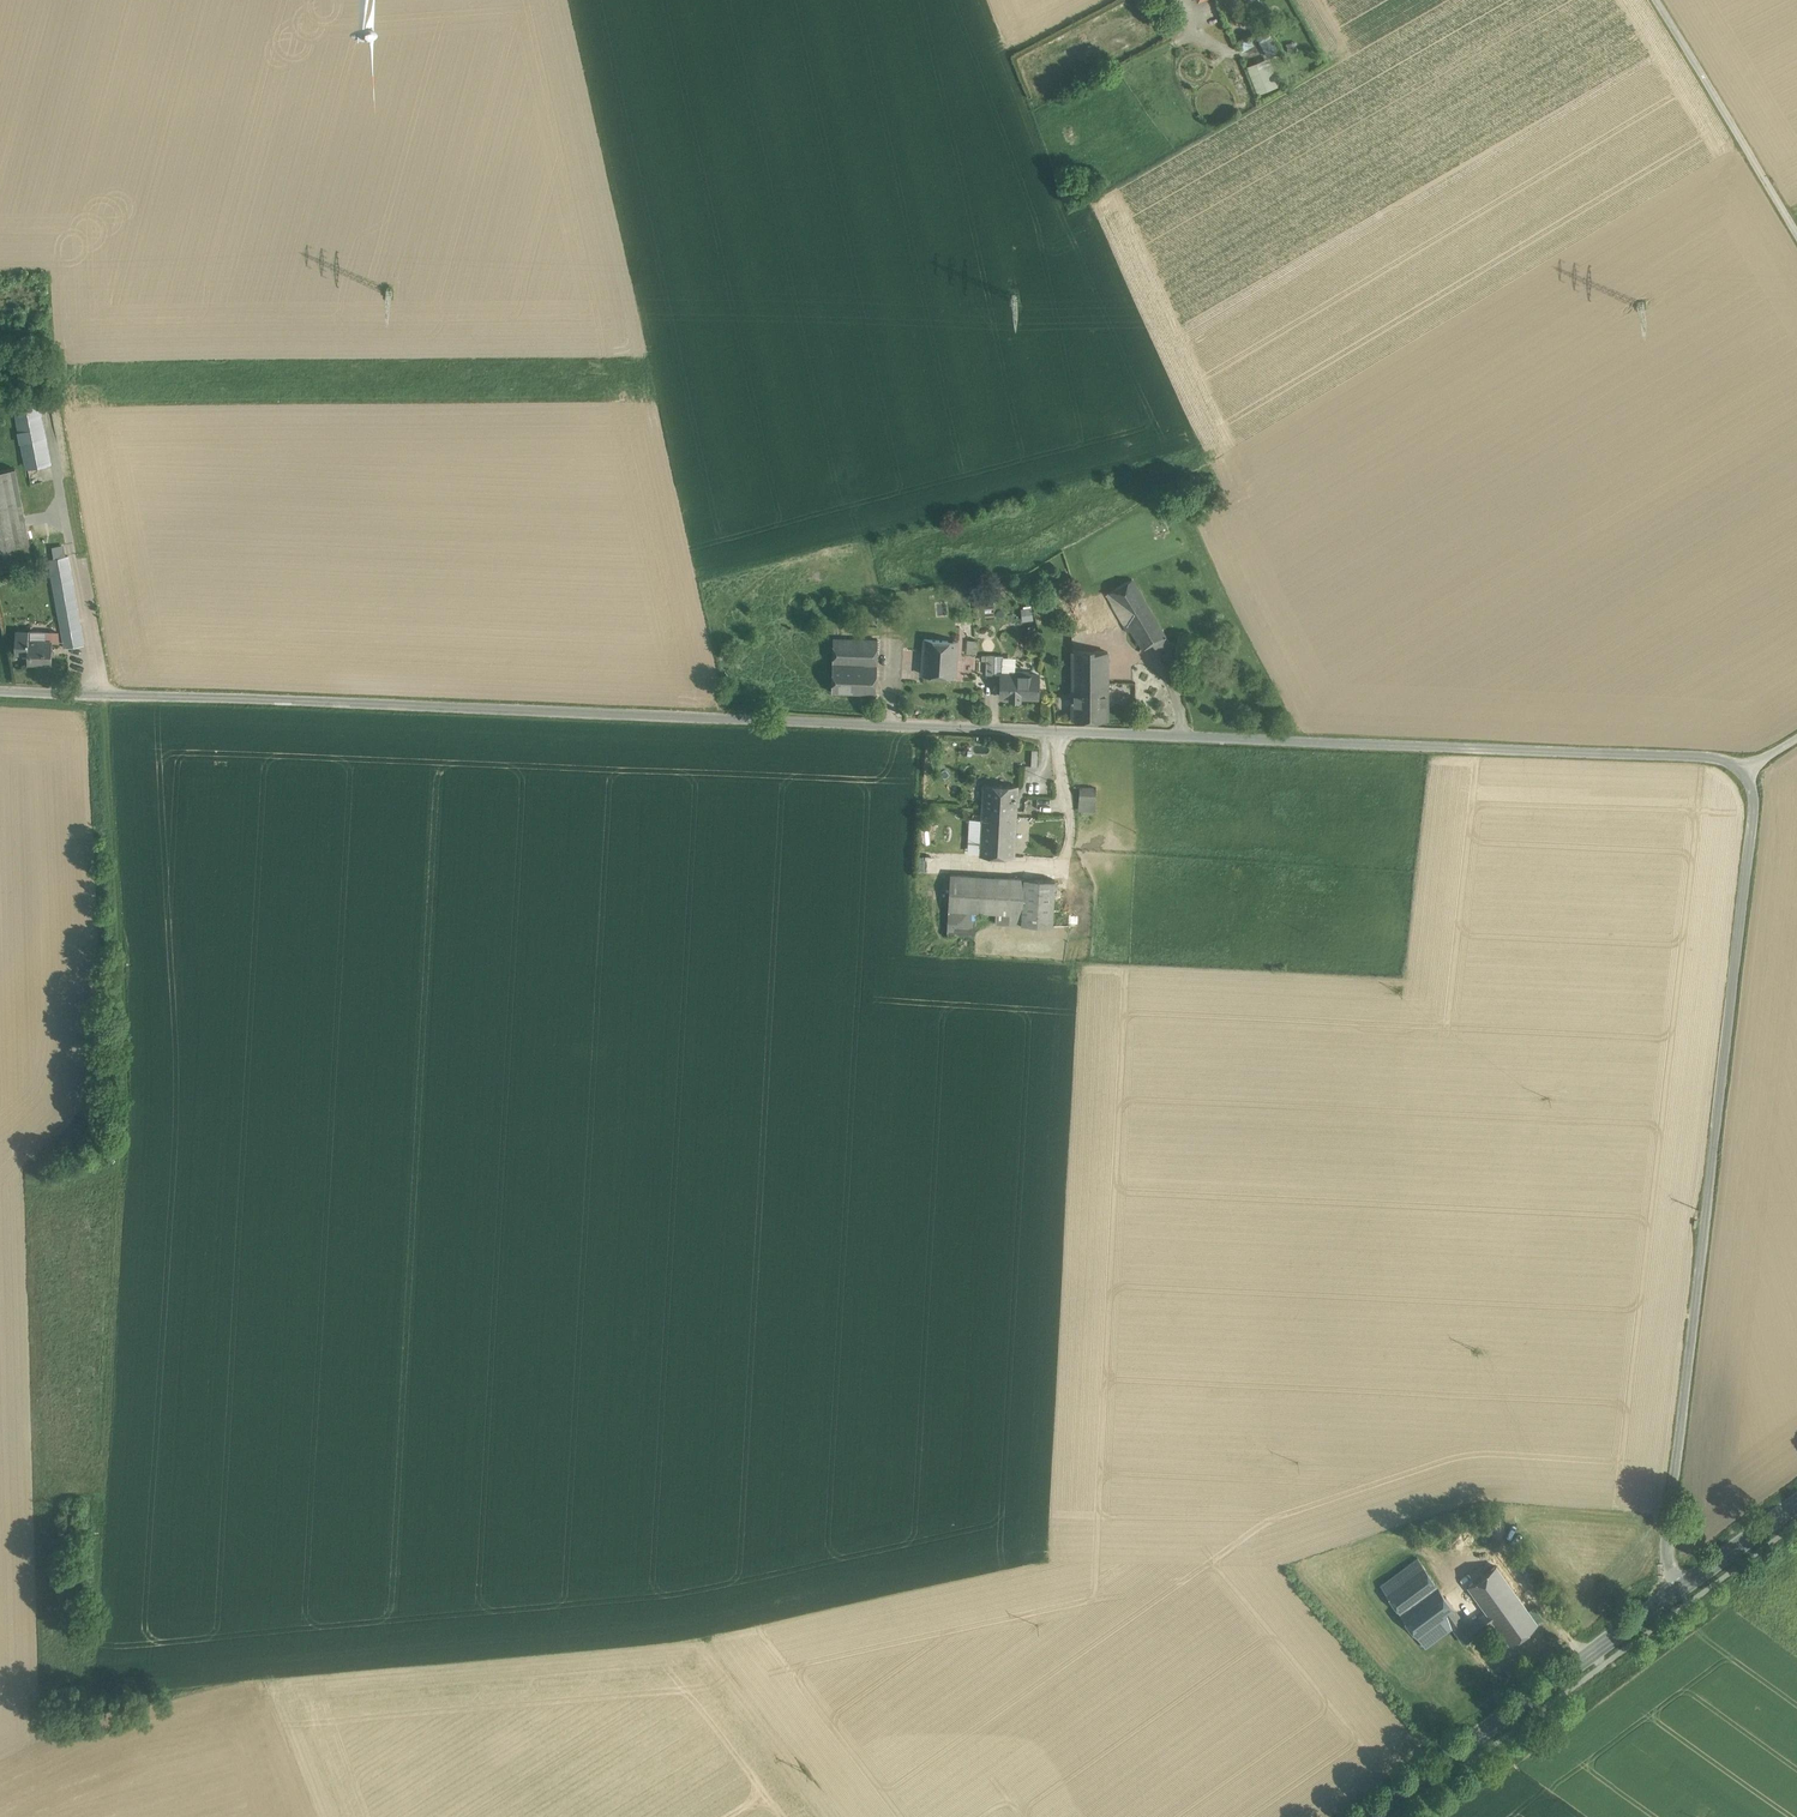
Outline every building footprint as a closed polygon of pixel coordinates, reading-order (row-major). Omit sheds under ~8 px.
[(1255,34),(1268,53),(1280,46),(1267,26),(1255,34)] [(1250,36),(1238,42),(1241,49),(1253,43),(1250,36)] [(1258,94),(1280,85),(1269,58),(1282,53),(1280,48),(1266,53),(1259,56),(1260,59),(1247,64),(1258,94)] [(38,391),(15,396),(29,465),(53,460),(38,391)] [(0,472),(0,570),(36,563),(18,469),(0,472)] [(65,546),(55,548),(57,559),(67,557),(65,546)] [(57,559),(50,560),(64,630),(66,630),(69,648),(88,644),(72,556),(67,557),(57,559)] [(1132,578),(1106,594),(1089,598),(1099,631),(1123,624),(1127,631),(1131,629),(1142,649),(1152,643),(1166,635),(1151,611),(1132,578)] [(1091,634),(1099,631),(1089,598),(1079,601),(1091,634)] [(1022,620),(1033,619),(1032,605),(1021,605),(1022,620)] [(49,641),(30,640),(30,633),(16,633),(16,654),(31,654),(31,663),(56,663),(56,642),(61,642),(62,632),(49,632),(49,641)] [(1166,635),(1152,643),(1157,651),(1170,643),(1166,635)] [(878,639),(833,637),(831,692),(876,693),(878,639)] [(924,639),(922,673),(955,676),(958,641),(924,639)] [(977,640),(967,639),(966,652),(977,653),(977,640)] [(1108,651),(1073,651),(1073,689),(1107,690),(1108,651)] [(996,654),(986,654),(986,660),(985,674),(996,674),(996,673),(996,669),(996,654)] [(996,669),(996,673),(1001,673),(1015,673),(1015,671),(1015,656),(1003,656),(1003,669),(996,669)] [(1029,672),(1015,671),(1015,673),(1001,673),(1001,695),(1010,695),(1010,697),(1019,698),(1020,695),(1037,696),(1038,674),(1029,674),(1029,672)] [(1107,690),(1073,689),(1072,699),(1071,699),(1071,700),(1072,700),(1072,719),(1107,719),(1107,690)] [(1018,786),(983,784),(982,807),(1016,809),(1018,786)] [(1096,787),(1080,787),(1078,808),(1095,809),(1096,787)] [(1016,809),(982,807),(980,854),(1014,856),(1016,809)] [(1024,878),(950,874),(948,910),(977,911),(996,912),(995,923),(1021,924),(1024,878)] [(1055,879),(1024,878),(1021,924),(1052,925),(1055,879)] [(977,911),(948,910),(947,933),(974,934),(977,911)] [(1486,1611),(1466,1625),(1417,1557),(1380,1585),(1425,1646),(1452,1626),(1463,1642),(1493,1621),(1490,1617),(1486,1611)] [(1496,1565),(1467,1585),(1486,1611),(1490,1617),(1518,1597),(1496,1565)] [(1518,1597),(1490,1617),(1493,1621),(1509,1642),(1537,1622),(1536,1621),(1528,1610),(1518,1597)] [(1542,1617),(1534,1606),(1528,1610),(1536,1621),(1542,1617)]
